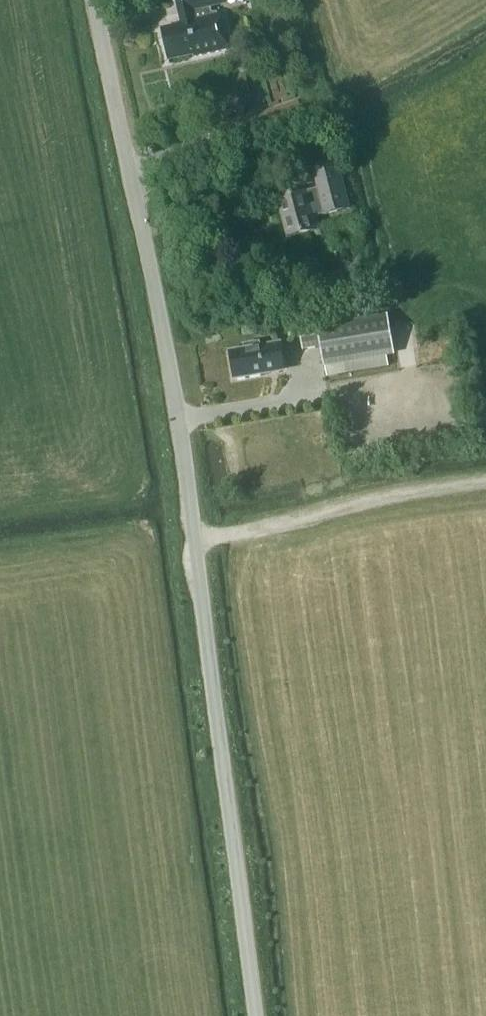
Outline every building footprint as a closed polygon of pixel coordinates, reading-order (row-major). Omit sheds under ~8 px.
[(185,27),(163,31),(169,59),(194,54),(195,57),(229,50),(221,13),(213,15),(210,0),(180,0),(185,27)] [(227,103),(229,110),(236,115),(243,115),(250,111),(252,104),(251,96),(245,91),(239,90),(235,91),(231,93),(230,95),(227,101),(227,102),(227,103)] [(216,127),(223,147),(305,120),(298,100),(216,127)] [(319,190),(311,193),(310,191),(278,199),(289,238),(320,229),(317,216),(350,208),(338,163),(314,169),(319,190)] [(320,348),(324,368),(394,356),(387,314),(360,319),(358,308),(329,313),(331,324),(298,330),(302,351),(320,348)] [(235,377),(265,373),(285,370),(282,346),(262,349),(259,343),(248,345),(247,351),(231,353),(235,377)]
